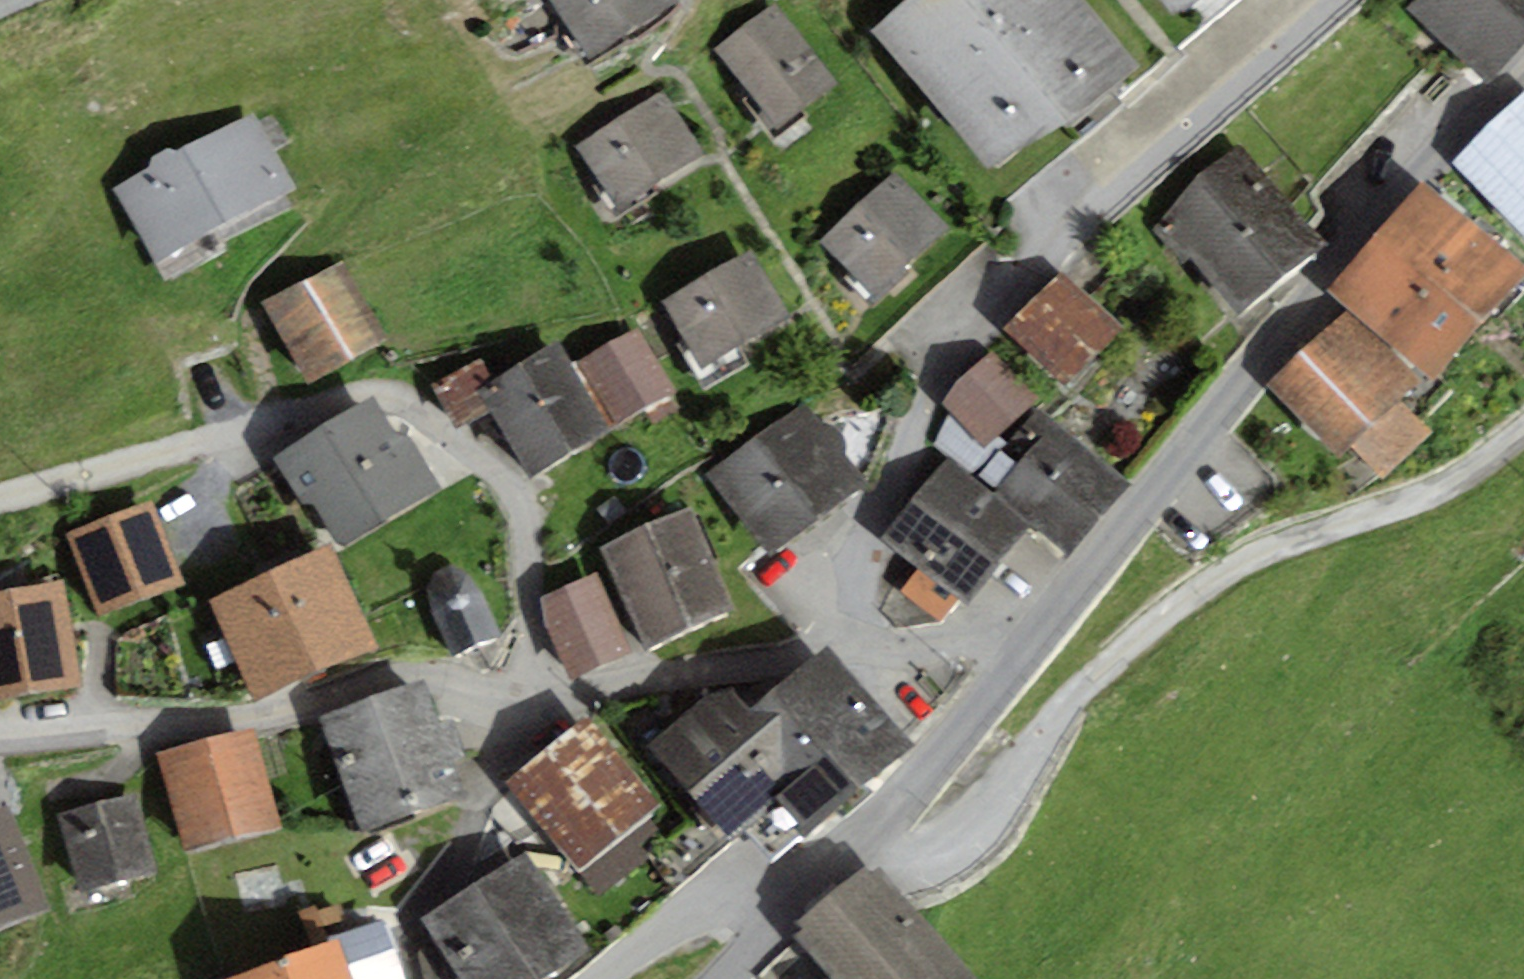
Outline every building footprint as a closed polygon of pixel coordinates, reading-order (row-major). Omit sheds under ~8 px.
[(591,62),(678,6),(674,0),(550,0),(591,62)] [(1081,0),(916,0),(872,30),(990,179),(1135,62),(1081,0)] [(1177,25),(1208,0),(1157,0),(1177,25)] [(1523,44),(1523,0),(1417,0),(1409,9),(1489,82),(1523,44)] [(838,85),(776,4),(715,50),(776,131),(838,85)] [(620,209),(703,155),(660,90),(577,145),(620,209)] [(1453,166),(1523,235),(1523,94),(1453,166)] [(156,264),(297,188),(256,111),(178,153),(167,148),(153,155),(149,169),(114,187),(156,264)] [(1201,266),(1281,194),(1238,148),(1158,220),(1201,266)] [(897,170),(819,241),(871,298),(876,303),(910,272),(905,266),(949,226),(897,170)] [(1421,179),(1374,234),(1481,325),(1523,275),(1523,266),(1421,179)] [(1247,317),(1327,245),(1281,194),(1201,266),(1247,317)] [(1434,381),(1481,325),(1374,234),(1327,290),(1434,381)] [(661,302),(702,369),(790,317),(749,250),(661,302)] [(342,260),(264,302),(308,382),(386,339),(342,260)] [(1122,329),(1062,270),(1004,327),(1064,387),(1122,329)] [(1417,383),(1347,311),(1269,386),(1340,459),(1352,446),(1383,479),(1432,432),(1401,399),(1417,383)] [(573,365),(612,429),(676,391),(637,327),(573,365)] [(494,381),(478,390),(490,413),(530,478),(612,429),(573,365),(559,341),(494,381)] [(1039,400),(992,350),(938,400),(985,450),(1039,400)] [(494,381),(482,358),(432,386),(457,431),(490,413),(478,390),(494,381)] [(343,548),(441,488),(407,434),(398,440),(371,397),(275,457),(305,506),(314,501),(343,548)] [(805,402),(705,475),(764,555),(864,483),(805,402)] [(1130,483),(1052,422),(1024,458),(1102,518),(1130,483)] [(965,604),(1030,521),(996,494),(949,457),(884,540),(919,568),(900,592),(939,622),(958,598),(965,604)] [(1074,555),(1102,518),(1024,458),(996,494),(1030,521),(1074,555)] [(149,501),(67,535),(100,616),(183,582),(149,501)] [(736,610),(690,509),(602,548),(649,650),(736,610)] [(378,651),(331,543),(272,569),(319,677),(378,651)] [(454,657),(500,637),(479,591),(465,573),(451,565),(435,573),(427,589),(433,611),(454,657)] [(319,677),(272,569),(207,598),(254,706),(319,677)] [(631,652),(597,571),(536,596),(570,678),(631,652)] [(82,687),(63,579),(0,590),(0,702),(82,687)] [(914,746),(827,645),(747,708),(729,689),(710,694),(653,745),(732,836),(773,804),(807,835),(914,746)] [(421,677),(319,716),(362,828),(464,788),(453,760),(464,755),(449,717),(438,721),(421,677)] [(585,719),(506,782),(579,873),(647,818),(658,809),(585,719)] [(252,729),(160,755),(190,858),(281,832),(252,729)] [(156,874),(136,794),(59,814),(80,894),(156,874)] [(9,804),(0,808),(0,929),(50,910),(9,804)] [(647,818),(579,873),(597,896),(666,841),(647,818)] [(526,851),(420,917),(437,944),(419,951),(426,978),(546,978),(590,952),(526,851)] [(877,867),(869,874),(862,866),(797,922),(805,931),(796,938),(831,978),(830,978),(976,978),(877,867)] [(331,942),(338,939),(353,978),(404,978),(382,917),(329,937),(331,942)] [(338,939),(331,942),(281,960),(288,978),(353,978),(338,939)] [(281,960),(229,978),(288,978),(281,960)]
